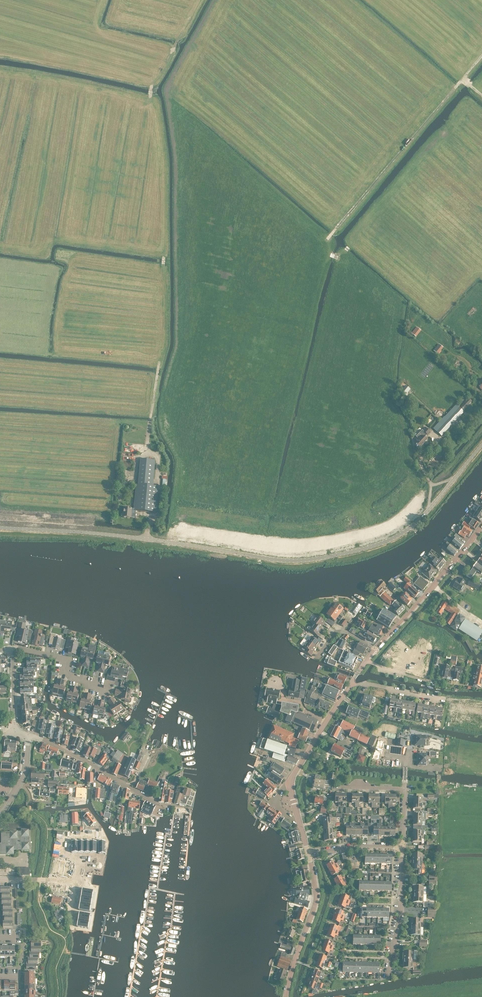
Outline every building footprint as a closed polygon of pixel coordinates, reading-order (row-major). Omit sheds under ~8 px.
[(411,333),(416,336),(421,330),(417,327),(411,333)] [(438,354),(443,347),(439,344),(434,350),(438,354)] [(405,385),(400,392),(405,396),(410,389),(405,385)] [(461,406),(464,409),(472,401),(469,398),(461,406)] [(434,429),(441,435),(463,412),(456,405),(434,429)] [(414,438),(418,441),(416,444),(420,447),(427,439),(423,436),(426,433),(428,435),(430,432),(425,427),(414,438)] [(138,484),(136,484),(133,508),(123,508),(123,517),(135,518),(136,510),(156,512),(159,486),(153,486),(155,460),(140,459),(138,484)] [(469,517),(472,520),(476,522),(478,519),(480,522),(481,519),(481,516),(476,512),(473,516),(471,515),(469,517)] [(475,529),(479,524),(476,522),(472,520),(469,525),(464,521),(462,524),(469,529),(470,527),(475,529)] [(472,531),(465,526),(461,532),(460,531),(458,534),(464,538),(466,535),(468,537),(472,531)] [(451,543),(459,550),(464,544),(459,541),(461,538),(456,534),(454,536),(455,537),(451,543)] [(458,551),(457,551),(450,545),(446,549),(454,556),(458,551)] [(431,555),(430,557),(429,557),(432,559),(433,560),(442,567),(446,562),(445,562),(440,557),(438,560),(431,555)] [(432,566),(439,571),(442,567),(433,560),(432,559),(430,561),(434,564),(432,566)] [(471,578),(477,571),(481,574),(481,573),(481,567),(477,563),(476,563),(475,563),(474,564),(474,566),(466,576),(471,578)] [(429,580),(437,571),(432,566),(429,564),(422,573),(429,580)] [(414,583),(423,591),(428,583),(420,576),(414,583)] [(460,591),(463,585),(465,582),(461,580),(459,583),(456,581),(453,586),(460,591)] [(480,585),(469,580),(467,584),(478,589),(480,585)] [(378,594),(385,586),(384,585),(380,581),(372,589),(374,591),(378,594)] [(412,582),(411,581),(408,584),(404,588),(414,598),(419,592),(410,584),(412,582)] [(389,583),(387,585),(393,591),(395,588),(389,583)] [(400,604),(396,601),(395,602),(382,590),(378,594),(377,594),(386,602),(390,605),(391,605),(392,605),(395,608),(393,610),(398,615),(404,609),(400,604)] [(400,598),(407,606),(411,602),(410,601),(411,600),(408,596),(409,595),(406,593),(405,594),(405,593),(404,594),(403,593),(402,594),(403,595),(400,598)] [(436,612),(441,615),(445,609),(451,614),(445,622),(450,626),(459,612),(458,611),(459,610),(452,605),(453,604),(450,603),(448,605),(443,602),(436,612)] [(331,609),(342,618),(344,616),(340,613),(343,610),(335,603),(331,609)] [(356,603),(351,611),(355,614),(361,606),(356,603)] [(342,618),(331,609),(326,615),(335,621),(337,617),(340,620),(342,618)] [(396,617),(387,611),(386,612),(382,609),(375,620),(388,628),(396,617)] [(455,620),(461,624),(465,618),(459,614),(455,620)] [(330,626),(316,616),(311,622),(313,624),(314,624),(320,628),(323,624),(328,628),(330,626)] [(329,618),(326,621),(332,626),(335,623),(329,618)] [(358,627),(361,629),(362,628),(363,628),(367,623),(358,618),(356,621),(360,623),(358,626),(359,626),(358,627)] [(458,629),(477,641),(481,633),(481,630),(465,619),(458,629)] [(461,625),(454,620),(450,627),(456,631),(461,625)] [(2,621),(1,633),(4,634),(4,629),(11,630),(12,622),(2,621)] [(322,629),(320,628),(314,624),(313,624),(309,630),(323,639),(325,637),(319,633),(322,629)] [(381,636),(385,628),(377,625),(376,627),(371,625),(368,631),(373,635),(374,632),(377,633),(377,634),(381,636)] [(19,637),(18,642),(26,643),(28,631),(24,630),(25,628),(18,626),(16,636),(19,637)] [(39,630),(39,631),(35,630),(31,645),(35,645),(35,644),(43,646),(45,635),(42,634),(42,631),(39,630)] [(367,631),(366,631),(364,630),(361,634),(360,633),(358,636),(365,640),(366,638),(373,642),(376,637),(367,631)] [(51,634),(49,644),(52,645),(52,648),(59,649),(60,648),(63,649),(65,640),(62,639),(55,638),(56,635),(51,634)] [(310,636),(307,641),(316,648),(319,643),(320,644),(322,641),(315,636),(313,638),(310,636)] [(66,647),(69,648),(68,653),(76,655),(78,643),(74,642),(74,639),(68,638),(66,647)] [(312,653),(316,648),(307,641),(304,639),(300,644),(303,646),(304,647),(302,649),(311,656),(313,653),(312,653)] [(335,645),(342,648),(346,642),(340,639),(335,645)] [(358,656),(359,655),(361,651),(364,653),(367,647),(359,642),(356,648),(355,648),(352,653),(358,656)] [(81,665),(85,666),(89,649),(82,647),(80,656),(83,657),(81,665)] [(89,649),(85,666),(88,667),(90,659),(93,659),(95,650),(89,649)] [(342,664),(353,669),(358,657),(347,652),(344,650),(341,657),(339,662),(342,664)] [(104,655),(100,672),(104,673),(106,665),(108,666),(108,665),(110,666),(112,664),(109,663),(111,656),(109,656),(109,654),(105,653),(104,655)] [(97,671),(100,672),(104,655),(98,654),(96,663),(99,663),(97,671)] [(461,674),(462,668),(456,666),(453,680),(459,681),(460,674),(461,674)] [(127,678),(128,670),(120,668),(120,669),(113,667),(111,674),(108,673),(106,680),(115,682),(115,678),(119,679),(119,678),(122,679),(122,677),(127,678)] [(339,674),(336,680),(336,681),(343,684),(346,677),(339,674)] [(475,679),(473,686),(481,687),(481,681),(481,678),(475,676),(475,679)] [(307,679),(306,679),(301,678),(300,682),(293,681),(291,690),(289,689),(288,696),(298,698),(300,691),(305,692),(307,679)] [(341,690),(341,689),(343,685),(330,679),(328,678),(326,682),(328,683),(327,684),(341,690)] [(52,696),(57,697),(61,680),(58,679),(57,686),(55,685),(52,696)] [(341,692),(340,691),(327,685),(326,687),(319,684),(318,687),(324,690),(338,697),(338,696),(339,696),(341,692)] [(24,694),(24,695),(34,696),(34,686),(24,687),(24,690),(20,690),(20,694),(24,694)] [(66,700),(71,702),(75,687),(72,686),(70,693),(68,692),(66,700)] [(266,688),(265,696),(268,696),(267,703),(273,704),(272,707),(269,706),(267,712),(278,717),(280,713),(281,708),(281,707),(281,705),(277,705),(278,698),(279,698),(280,691),(266,688)] [(318,694),(310,691),(306,690),(304,702),(319,708),(320,707),(328,710),(330,704),(319,699),(321,696),(318,695),(318,694)] [(335,701),(338,697),(324,690),(322,695),(323,695),(335,701)] [(130,696),(115,692),(114,695),(121,697),(121,699),(125,700),(124,702),(130,703),(131,702),(131,699),(131,698),(130,698),(130,696)] [(79,707),(85,709),(88,694),(85,693),(83,700),(81,699),(79,707)] [(363,694),(361,699),(371,703),(373,697),(363,694)] [(20,699),(21,705),(28,705),(28,700),(30,699),(36,699),(36,696),(34,696),(24,695),(24,699),(20,699)] [(113,697),(110,699),(118,712),(121,711),(123,713),(125,712),(125,710),(124,709),(123,709),(119,702),(117,703),(113,697)] [(118,712),(110,699),(107,701),(111,707),(109,708),(112,713),(111,714),(112,716),(113,717),(114,717),(115,717),(116,717),(116,716),(117,715),(117,714),(116,714),(118,712)] [(371,703),(361,699),(359,705),(370,709),(371,703)] [(93,714),(98,716),(102,701),(98,700),(97,707),(95,706),(93,714)] [(102,701),(98,716),(100,716),(100,717),(101,718),(101,719),(102,720),(103,720),(104,719),(105,719),(106,717),(106,715),(105,714),(105,713),(104,713),(105,712),(105,709),(103,708),(105,701),(102,701)] [(280,713),(289,716),(289,715),(293,717),(294,713),(294,714),(295,714),(297,714),(298,706),(281,703),(281,705),(281,707),(281,708),(280,713)] [(360,710),(359,711),(349,707),(348,708),(347,709),(346,711),(347,712),(346,713),(350,715),(349,716),(353,717),(354,716),(357,717),(358,714),(367,718),(369,713),(360,710)] [(318,720),(299,712),(297,715),(295,714),(294,714),(291,722),(313,732),(318,720)] [(29,717),(22,718),(23,724),(27,724),(27,727),(30,726),(29,717)] [(40,733),(44,734),(46,726),(48,726),(48,724),(49,721),(48,721),(40,720),(38,729),(41,730),(41,733),(40,733)] [(48,724),(48,726),(46,734),(49,735),(48,738),(52,739),(54,731),(56,731),(58,721),(56,721),(55,726),(48,724)] [(369,738),(364,736),(353,731),(355,727),(343,721),(339,728),(336,726),(331,736),(338,740),(344,730),(351,733),(349,736),(366,744),(369,738)] [(296,749),(300,741),(296,739),(296,738),(293,736),(294,734),(273,726),(267,739),(276,742),(279,743),(280,742),(284,743),(283,745),(296,749)] [(56,729),(54,738),(57,739),(56,742),(60,743),(63,730),(56,729)] [(298,739),(305,742),(307,737),(309,732),(302,729),(300,732),(299,732),(298,734),(300,734),(298,739)] [(378,738),(376,743),(375,747),(379,748),(383,739),(379,738),(380,734),(374,732),(373,736),(378,738)] [(64,734),(64,736),(62,745),(67,746),(69,738),(70,735),(64,734)] [(425,736),(415,735),(415,745),(425,746),(425,736)] [(73,750),(79,752),(84,740),(77,737),(77,738),(74,737),(71,745),(74,746),(73,750)] [(263,738),(261,745),(260,747),(274,752),(272,758),(284,762),(286,756),(286,754),(285,754),(287,747),(263,738)] [(4,752),(10,753),(10,750),(16,751),(17,741),(5,741),(4,752)] [(39,749),(47,752),(49,745),(42,742),(39,749)] [(86,748),(83,755),(88,758),(89,756),(88,756),(92,747),(87,745),(86,745),(84,744),(83,747),(86,748)] [(343,753),(350,757),(352,752),(342,746),(340,749),(334,745),(331,751),(341,757),(343,753)] [(57,755),(59,750),(49,746),(47,751),(50,752),(49,754),(53,756),(54,754),(57,755)] [(92,747),(88,756),(89,756),(94,758),(95,754),(98,755),(101,748),(98,747),(98,748),(93,746),(92,747)] [(293,758),(296,750),(287,747),(285,754),(286,754),(286,756),(288,756),(286,761),(296,764),(299,760),(293,758)] [(358,753),(367,756),(369,750),(360,747),(358,753)] [(98,762),(101,764),(103,765),(107,759),(105,757),(107,755),(104,753),(98,762)] [(418,754),(417,766),(426,766),(426,754),(423,754),(420,754),(418,754)] [(73,767),(74,763),(74,761),(62,758),(61,764),(73,767)] [(122,768),(120,774),(121,774),(128,777),(128,778),(135,763),(136,760),(135,761),(129,758),(127,761),(124,767),(125,767),(124,769),(122,768)] [(133,767),(138,770),(141,764),(141,763),(136,761),(135,763),(133,767)] [(116,763),(116,764),(112,773),(116,776),(121,765),(116,763)] [(272,773),(269,777),(279,784),(284,777),(280,775),(282,772),(284,769),(275,763),(269,771),(272,773)] [(76,773),(80,774),(79,779),(84,780),(86,769),(83,769),(83,765),(78,764),(76,773)] [(31,772),(31,778),(32,779),(31,782),(38,783),(39,778),(44,779),(44,772),(31,772)] [(98,780),(109,786),(112,780),(101,774),(98,780)] [(329,785),(329,781),(319,779),(320,775),(315,774),(314,778),(312,788),(324,790),(325,784),(329,785)] [(157,782),(149,779),(148,783),(143,781),(144,779),(141,778),(139,783),(136,788),(143,791),(145,786),(148,787),(149,784),(156,787),(158,783),(158,782),(157,782)] [(267,788),(263,792),(263,793),(268,797),(272,793),(277,788),(267,779),(263,784),(267,788)] [(166,790),(167,783),(162,782),(159,781),(158,782),(158,783),(162,785),(159,802),(164,803),(166,790)] [(110,792),(108,801),(111,801),(112,796),(113,793),(117,795),(120,786),(112,783),(110,792)] [(66,789),(67,786),(57,785),(57,791),(58,791),(58,796),(62,796),(62,794),(68,794),(68,789),(66,789)] [(264,799),(266,796),(262,793),(258,790),(255,788),(251,785),(249,787),(254,790),(252,793),(255,795),(256,794),(264,799)] [(40,796),(49,797),(50,791),(55,792),(55,789),(50,788),(50,789),(40,788),(40,790),(40,796)] [(95,798),(104,799),(105,789),(101,789),(96,788),(95,798)] [(175,793),(177,794),(174,803),(179,805),(185,806),(189,795),(190,791),(182,788),(181,789),(176,789),(175,793)] [(75,791),(75,797),(79,797),(79,799),(83,799),(84,791),(81,791),(81,790),(78,790),(78,791),(75,791)] [(164,803),(172,803),(174,791),(166,790),(164,803)] [(340,807),(341,794),(335,794),(335,795),(332,795),(332,801),(335,801),(335,802),(338,802),(338,806),(340,807)] [(396,804),(396,802),(399,802),(399,796),(396,796),(396,795),(391,795),(390,808),(392,808),(392,804),(396,804)] [(145,801),(142,809),(141,811),(147,814),(148,811),(152,814),(155,806),(145,801)] [(261,817),(270,806),(266,803),(265,803),(262,801),(260,805),(263,807),(262,808),(258,815),(261,817)] [(270,806),(266,813),(271,816),(268,819),(270,820),(272,817),(277,811),(276,811),(277,811),(270,806)] [(274,825),(281,814),(282,814),(277,811),(276,811),(277,811),(272,817),(270,820),(268,819),(268,820),(273,824),(272,824),(274,825)] [(426,817),(423,817),(423,811),(414,811),(414,814),(413,814),(413,820),(426,820),(426,818),(426,817)] [(89,813),(83,817),(87,822),(91,826),(96,822),(92,817),(89,813)] [(59,820),(59,823),(68,822),(67,814),(60,815),(60,820),(59,820)] [(335,821),(332,822),(331,819),(333,818),(332,815),(325,815),(326,819),(322,819),(323,825),(335,823),(335,821)] [(280,825),(284,828),(288,831),(293,824),(284,818),(284,819),(281,817),(277,823),(280,825)] [(425,825),(425,822),(426,822),(426,820),(413,820),(413,825),(413,828),(422,828),(422,825),(425,825)] [(368,823),(368,827),(364,827),(364,823),(362,823),(362,836),(370,836),(371,823),(368,823)] [(395,836),(395,833),(398,833),(398,827),(392,827),(392,823),(390,823),(389,836),(395,836)] [(29,829),(21,829),(21,831),(18,831),(9,831),(9,832),(1,832),(1,843),(0,843),(0,855),(14,855),(14,850),(21,849),(21,851),(29,851),(29,829)] [(288,832),(289,837),(290,839),(300,836),(298,831),(291,833),(290,830),(288,832)] [(291,841),(292,845),(289,845),(289,847),(295,845),(294,844),(301,842),(300,838),(300,836),(290,839),(290,841),(291,841)] [(110,848),(108,860),(114,861),(117,849),(114,849),(114,847),(112,846),(112,848),(110,848)] [(296,851),(298,860),(304,859),(302,849),(296,851)] [(412,853),(412,861),(422,861),(422,853),(412,853)] [(55,859),(52,875),(68,877),(71,861),(55,859)] [(329,870),(338,866),(339,865),(340,865),(342,864),(340,861),(337,863),(335,864),(333,861),(326,865),(329,870)] [(422,869),(422,861),(412,861),(412,869),(422,869)] [(339,868),(338,866),(329,870),(332,876),(339,872),(337,869),(339,868)] [(300,872),(300,874),(301,876),(298,876),(299,881),(302,881),(302,882),(309,881),(307,870),(300,872)] [(334,879),(337,884),(346,880),(344,877),(342,878),(341,876),(334,879)] [(340,890),(343,888),(346,886),(345,883),(347,882),(346,880),(337,884),(340,890)] [(53,882),(52,890),(64,892),(65,884),(53,882)] [(413,886),(413,894),(423,894),(426,894),(426,886),(413,886)] [(2,899),(10,899),(10,887),(0,887),(0,892),(2,892),(2,899)] [(306,901),(308,895),(309,895),(309,888),(295,889),(296,896),(297,896),(296,898),(296,897),(294,903),(308,907),(310,902),(306,901)] [(82,889),(81,896),(92,898),(93,891),(82,889)] [(340,900),(349,903),(350,901),(348,900),(349,897),(342,894),(340,900)] [(423,894),(413,894),(413,902),(423,902),(423,894)] [(81,896),(80,903),(91,905),(92,898),(81,896)] [(3,903),(3,910),(11,910),(11,899),(10,899),(2,899),(2,903),(3,903)] [(348,906),(349,903),(340,900),(338,905),(345,908),(346,905),(348,906)] [(80,903),(79,910),(90,912),(91,905),(80,903)] [(305,916),(307,909),(300,907),(298,913),(300,914),(305,916)] [(54,914),(55,915),(55,916),(56,917),(55,918),(58,920),(64,912),(63,912),(65,909),(60,908),(59,910),(57,909),(54,914)] [(334,915),(344,918),(345,916),(342,915),(344,912),(336,909),(334,915)] [(11,910),(3,910),(3,914),(4,914),(4,923),(3,923),(3,928),(13,928),(13,910),(11,910)] [(79,912),(78,920),(89,921),(90,914),(79,912)] [(293,923),(296,924),(297,920),(303,922),(305,916),(300,914),(298,913),(295,920),(293,919),(290,918),(289,921),(293,923)] [(343,921),(344,918),(334,915),(332,920),(339,923),(341,920),(343,921)] [(421,919),(411,919),(410,927),(420,927),(421,919)] [(78,920),(77,927),(88,928),(89,921),(78,920)] [(338,926),(338,927),(331,924),(330,924),(328,928),(329,928),(328,930),(329,930),(338,933),(339,931),(340,931),(341,927),(338,926)] [(293,928),(292,927),(290,926),(288,932),(286,932),(285,936),(286,936),(286,937),(292,939),(295,932),(292,931),(293,928)] [(420,927),(410,927),(410,935),(420,935),(420,927)] [(337,936),(338,933),(329,930),(327,936),(334,938),(335,935),(337,936)] [(325,939),(323,945),(333,948),(334,946),(331,945),(333,942),(325,939)] [(333,948),(323,945),(321,951),(328,953),(330,950),(332,951),(333,948)] [(413,952),(403,951),(403,959),(413,960),(416,960),(416,954),(417,953),(417,952),(416,950),(415,950),(413,952)] [(281,955),(277,966),(288,970),(291,959),(286,957),(287,954),(282,953),(281,955)] [(318,960),(324,963),(326,957),(320,954),(318,960)] [(413,960),(403,959),(403,967),(413,968),(413,960)] [(322,969),(323,965),(331,968),(332,965),(330,965),(327,964),(324,963),(318,960),(315,966),(322,969)] [(349,972),(349,962),(343,962),(343,965),(339,965),(339,969),(342,969),(342,972),(347,972),(347,976),(349,976),(349,972)] [(277,978),(284,980),(287,971),(280,969),(278,973),(277,972),(277,974),(278,974),(277,978)] [(22,976),(22,979),(34,979),(34,978),(34,970),(29,970),(29,973),(25,973),(25,976),(22,976)] [(324,973),(321,972),(314,970),(312,976),(319,978),(320,975),(323,976),(324,973)] [(319,978),(312,976),(310,982),(317,984),(319,978)] [(1,991),(10,991),(10,981),(4,981),(4,984),(1,984),(1,991)] [(10,981),(10,991),(10,994),(15,994),(15,993),(18,993),(18,984),(15,984),(15,981),(10,981)] [(317,984),(310,982),(308,988),(313,990),(311,993),(318,992),(317,991),(315,989),(316,986),(321,989),(322,986),(319,985),(317,984)]
